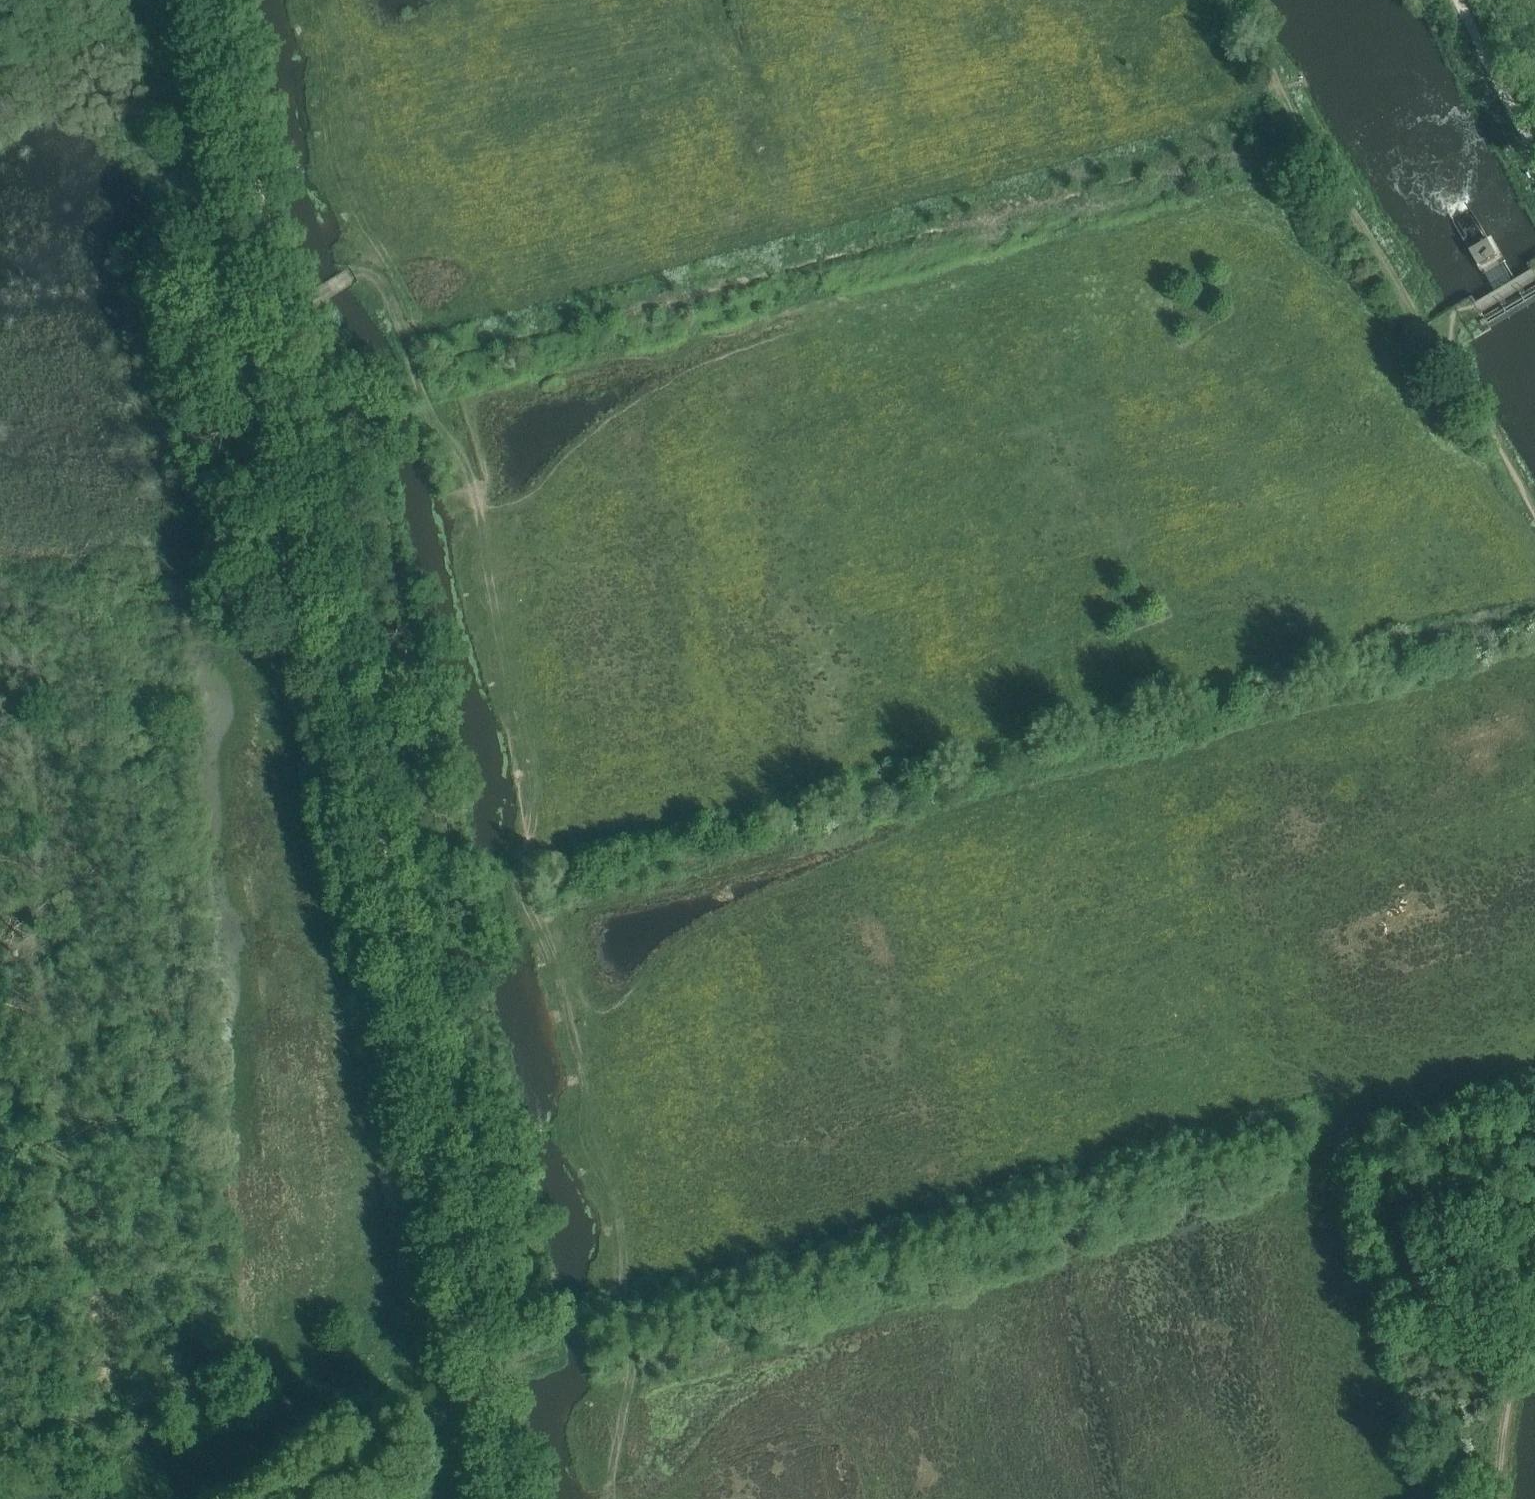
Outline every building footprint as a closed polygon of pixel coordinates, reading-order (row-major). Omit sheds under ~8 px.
[(1486,232),(1461,247),(1484,287),(1510,272),(1486,232)] [(1437,314),(1456,348),(1490,329),(1485,321),(1534,293),(1534,258),(1510,272),(1484,287),(1437,314)]
